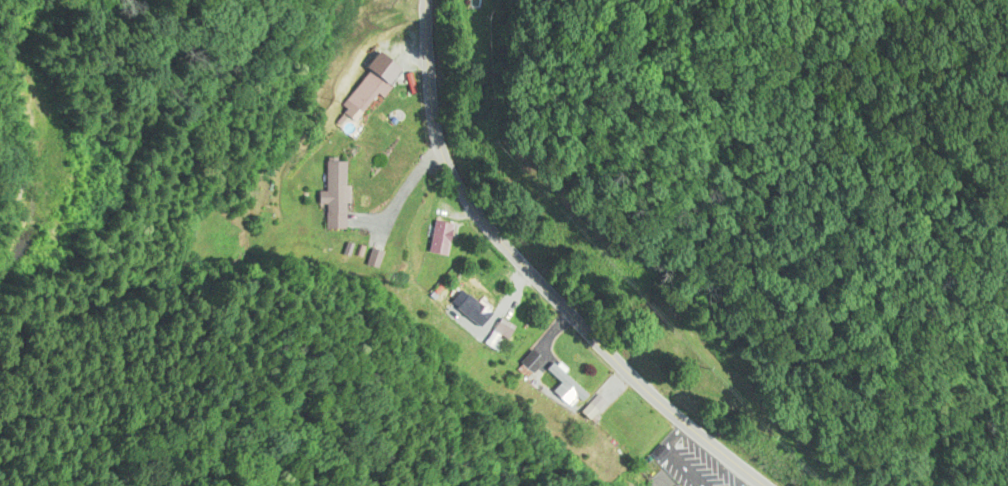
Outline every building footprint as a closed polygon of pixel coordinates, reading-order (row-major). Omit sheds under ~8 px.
[(375,99),(384,88),(365,72),(332,110),(347,123),(370,95),(375,99)] [(319,193),(311,193),(311,206),(319,206),(319,230),(339,231),(340,161),(319,161),(319,193)] [(447,226),(431,222),(424,255),(441,258),(447,226)] [(490,310),(471,294),(453,316),(472,332),(490,310)] [(506,324),(491,326),(492,333),(478,334),(480,350),(496,349),(495,341),(508,340),(506,324)] [(514,370),(526,379),(539,361),(528,352),(514,370)] [(584,396),(548,363),(540,372),(576,405),(584,396)]
